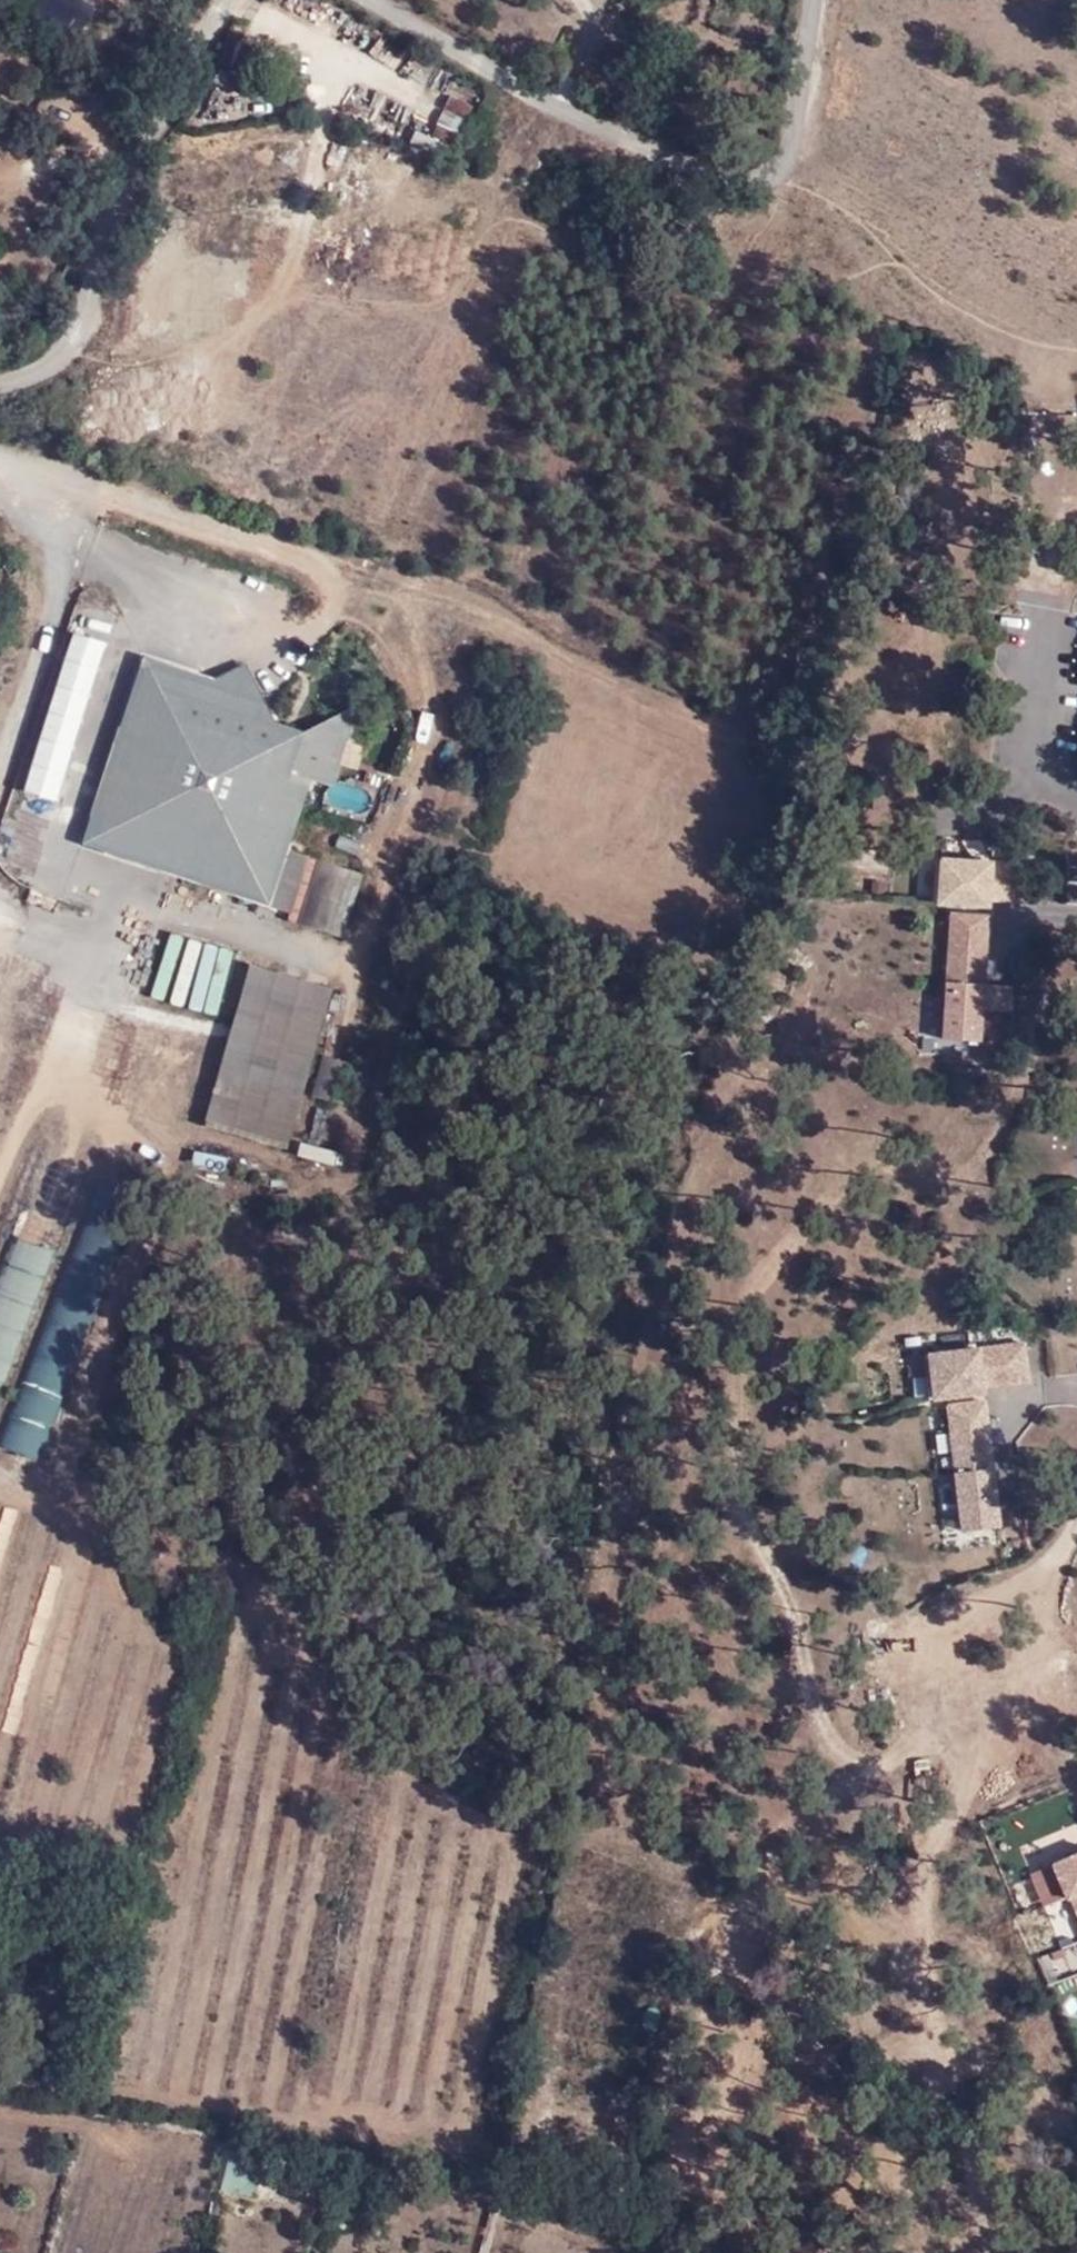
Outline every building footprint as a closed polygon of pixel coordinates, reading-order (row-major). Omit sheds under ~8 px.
[(70,40),(97,8),(88,0),(39,0),(32,8),(70,40)] [(451,92),(438,119),(460,130),(473,103),(451,92)] [(438,153),(455,134),(438,120),(422,139),(438,153)] [(107,644),(74,633),(26,791),(59,801),(107,644)] [(216,679),(145,655),(84,846),(271,910),(288,851),(309,780),(341,767),(367,701),(305,731),(276,719),(249,663),(216,679)] [(366,873),(288,851),(271,910),(344,940),(366,873)] [(1019,860),(940,855),(937,909),(996,913),(996,905),(1016,906),(1019,860)] [(993,916),(949,914),(943,1040),(986,1045),(993,916)] [(150,998),(217,1014),(233,947),(166,931),(150,998)] [(334,989),(250,965),(204,1126),(289,1150),(334,989)] [(341,1100),(349,1060),(320,1054),(312,1094),(341,1100)] [(298,1137),(293,1151),(338,1165),(343,1151),(298,1137)] [(0,1264),(0,1406),(78,1202),(31,1184),(0,1264)] [(0,1434),(0,1445),(45,1462),(143,1203),(95,1185),(0,1434)] [(1028,1380),(1023,1342),(930,1354),(936,1408),(947,1407),(963,1538),(1011,1532),(993,1385),(1028,1380)] [(1051,1863),(1066,1900),(1069,1900),(1076,1918),(1076,1852),(1051,1863)]
